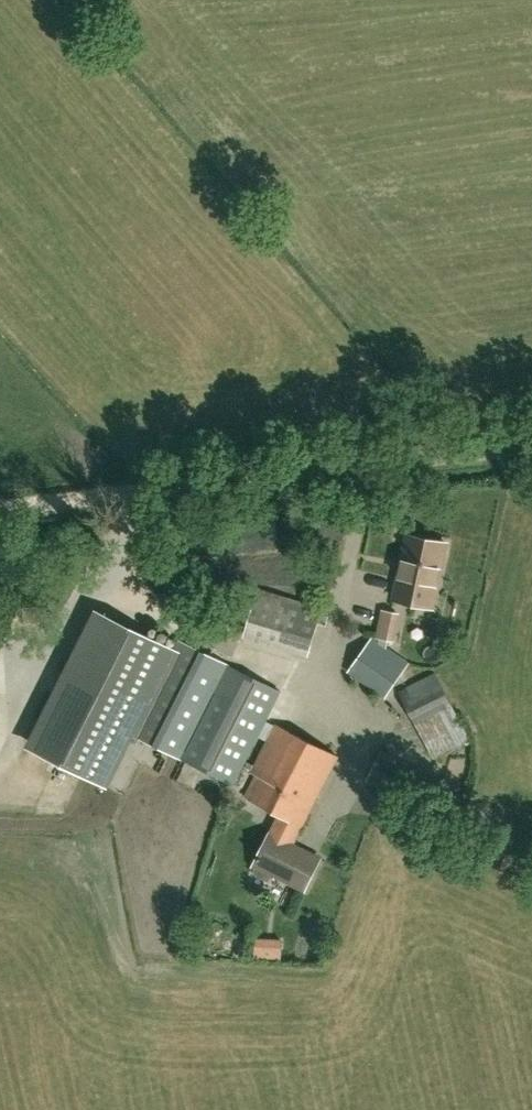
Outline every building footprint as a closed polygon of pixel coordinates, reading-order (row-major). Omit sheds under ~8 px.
[(407,535),(394,599),(433,607),(446,544),(407,535)] [(322,610),(259,590),(245,633),(309,652),(322,610)] [(388,607),(377,634),(394,641),(405,614),(388,607)] [(373,638),(350,672),(385,696),(408,663),(373,638)] [(234,785),(242,768),(265,721),(281,691),(179,640),(132,734),(234,785)] [(416,723),(451,705),(435,673),(399,691),(416,723)] [(265,721),(242,768),(256,775),(245,797),(279,814),(253,866),(274,876),(275,875),(304,890),(320,858),(293,844),(337,756),(275,724),(274,726),(265,721)]
